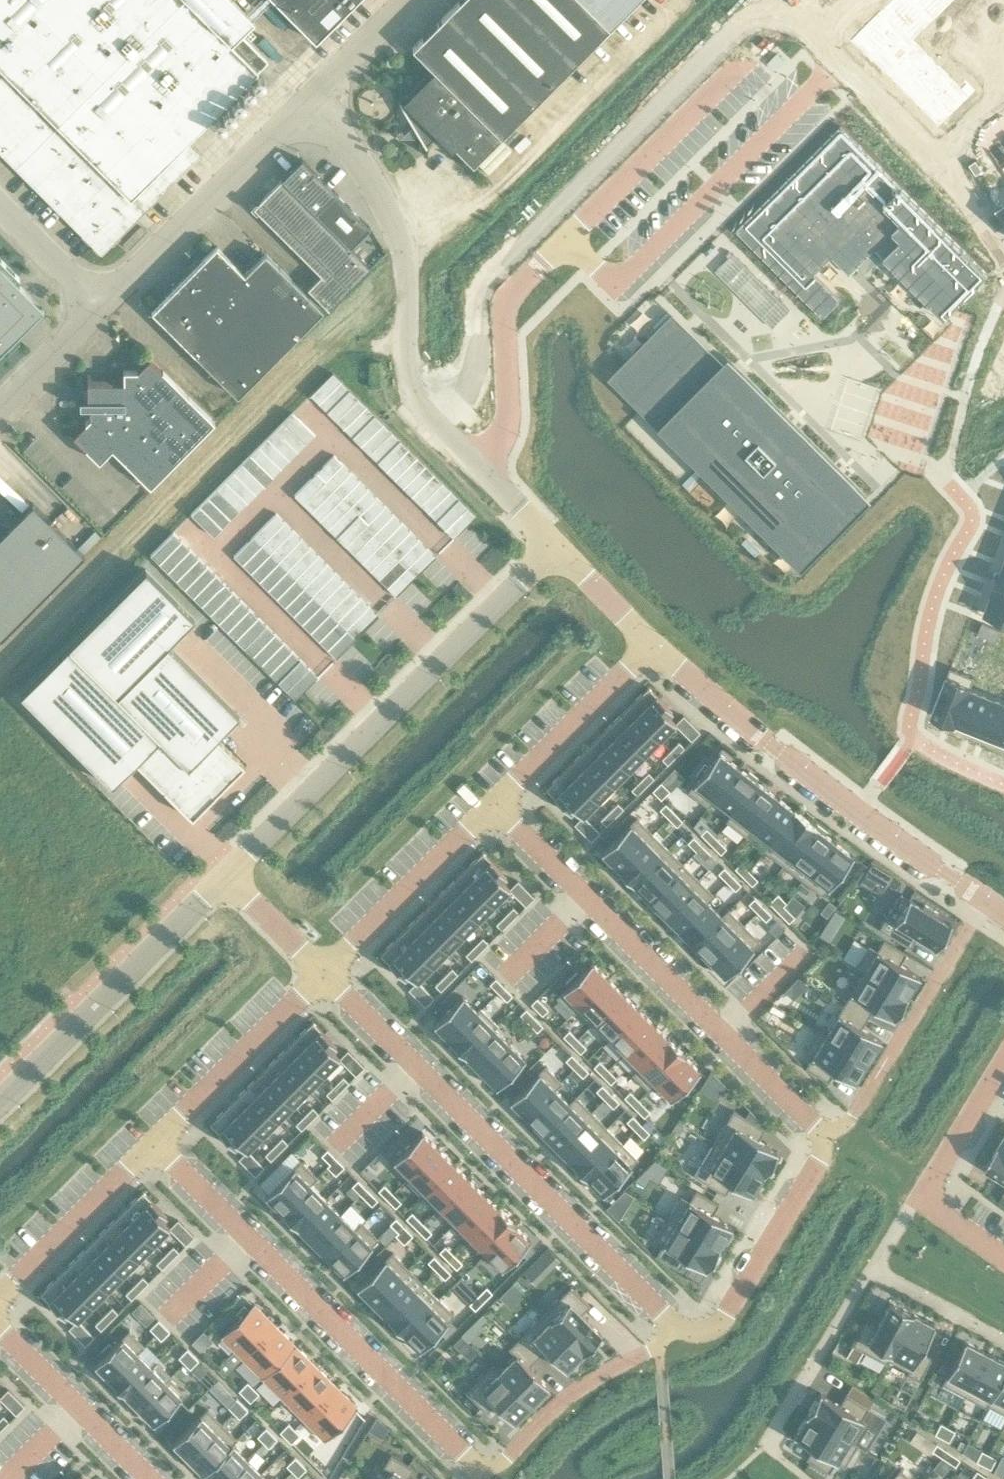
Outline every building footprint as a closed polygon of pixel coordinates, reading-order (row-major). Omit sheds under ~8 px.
[(101,254),(200,156),(186,143),(268,61),(241,35),(254,22),(232,0),(0,0),(0,152),(101,254)] [(316,41),(357,0),(275,0),(316,41)] [(473,165),(638,0),(460,0),(412,48),(434,70),(401,103),(400,102),(399,102),(426,147),(427,146),(426,145),(436,135),(452,150),(455,148),(473,165)] [(850,40),(937,128),(969,96),(914,40),(954,0),(891,0),(850,40)] [(841,123),(735,228),(821,316),(841,296),(815,270),(831,253),(849,271),(875,246),(879,250),(945,317),(989,273),(897,180),(841,123)] [(302,159),(254,207),(321,275),(308,288),(329,310),(371,268),(350,247),(370,227),(302,159)] [(970,164),(969,164),(976,174),(983,170),(976,160),(970,164)] [(990,195),(999,208),(1003,217),(1003,186),(990,195)] [(238,396),(323,310),(265,253),(244,274),(216,246),(151,311),(238,396)] [(733,253),(716,271),(773,327),(790,310),(733,253)] [(19,339),(19,332),(43,308),(19,284),(19,277),(0,258),(0,358),(19,339)] [(673,317),(614,377),(798,560),(865,493),(745,375),(738,383),(673,317)] [(214,421),(176,383),(149,357),(136,370),(123,370),(123,372),(87,372),(87,400),(79,400),(79,407),(90,407),(90,417),(72,435),(99,461),(111,449),(112,448),(150,486),(214,421)] [(310,394),(318,403),(341,380),(333,372),(310,394)] [(318,403),(327,411),(349,389),(341,380),(318,403)] [(327,411),(335,420),(358,397),(349,389),(327,411)] [(366,406),(358,397),(335,420),(344,428),(366,406)] [(344,428),(352,436),(375,414),(366,406),(344,428)] [(391,412),(385,408),(382,411),(389,417),(391,412)] [(292,412),(284,421),(306,443),(315,434),(292,412)] [(352,436),(361,445),(383,422),(375,414),(352,436)] [(284,421),(275,429),(298,451),(306,443),(284,421)] [(361,445),(369,453),(391,431),(383,422),(361,445)] [(275,429),(267,437),(289,460),(298,451),(275,429)] [(369,453),(377,462),(400,439),(391,431),(369,453)] [(267,437),(258,446),(281,468),(289,460),(267,437)] [(408,448),(400,439),(377,462),(386,470),(408,448)] [(258,446),(250,454),(273,477),(281,468),(258,446)] [(386,470),(394,478),(417,456),(408,448),(386,470)] [(250,454),(242,463),(264,485),(273,477),(250,454)] [(334,455),(317,472),(325,480),(342,463),(334,455)] [(394,478),(403,487),(425,464),(417,456),(394,478)] [(242,463),(233,471),(256,493),(264,485),(242,463)] [(325,480),(323,483),(331,492),(351,472),(342,463),(325,480)] [(403,487),(411,495),(434,473),(425,464),(403,487)] [(233,471),(225,479),(248,502),(256,493),(233,471)] [(317,472),(294,495),(303,503),(323,483),(325,480),(317,472)] [(351,472),(331,492),(339,500),(359,480),(351,472)] [(442,481),(434,473),(411,495),(419,504),(442,481)] [(225,479),(216,488),(239,510),(248,502),(225,479)] [(359,480),(339,500),(348,509),(367,489),(359,480)] [(450,489),(442,481),(419,504),(428,512),(450,489)] [(323,483),(303,503),(311,512),(331,492),(323,483)] [(216,488),(208,496),(230,519),(239,510),(216,488)] [(367,489),(348,509),(356,517),(376,497),(367,489)] [(459,498),(450,489),(428,512),(436,520),(459,498)] [(331,492),(311,512),(320,520),(339,500),(331,492)] [(208,496),(199,505),(222,528),(230,519),(208,496)] [(376,497),(356,517),(365,525),(384,505),(376,497)] [(467,506),(459,498),(436,520),(445,529),(467,506)] [(320,520),(328,528),(348,509),(339,500),(320,520)] [(84,553),(32,502),(1,533),(0,534),(0,638),(84,553)] [(199,505),(191,513),(214,536),(222,528),(199,505)] [(384,505),(365,525),(373,534),(393,514),(384,505)] [(476,514),(467,506),(445,529),(453,537),(476,514)] [(328,528),(336,537),(356,517),(348,509),(328,528)] [(259,530),(253,536),(262,544),(284,522),(276,513),(259,530)] [(393,514),(373,534),(381,542),(384,539),(401,522),(393,514)] [(356,517),(336,537),(345,545),(365,525),(356,517)] [(284,522),(262,544),(270,553),(293,530),(284,522)] [(401,522),(384,539),(393,548),(409,531),(401,522)] [(365,525),(345,545),(353,554),(373,534),(365,525)] [(293,530),(270,553),(279,561),(301,538),(293,530)] [(409,531),(393,548),(401,556),(418,539),(409,531)] [(173,532),(150,554),(159,563),(181,540),(173,532)] [(373,534),(353,554),(362,562),(381,542),(373,534)] [(253,536),(233,556),(242,564),(262,544),(253,536)] [(301,538),(279,561),(287,569),(310,547),(301,538)] [(381,542),(362,562),(370,570),(390,551),(393,548),(384,539),(381,542)] [(418,539),(401,556),(409,564),(426,547),(418,539)] [(181,540),(159,563),(167,571),(190,549),(181,540)] [(262,544),(242,564),(250,572),(270,553),(262,544)] [(310,547),(287,569),(295,578),(318,555),(310,547)] [(426,547),(409,564),(418,573),(434,556),(435,556),(426,547)] [(190,549),(167,571),(176,580),(198,557),(190,549)] [(390,551),(370,570),(378,579),(398,559),(390,551)] [(270,553),(250,572),(259,581),(279,561),(270,553)] [(318,555),(295,578),(304,586),(326,564),(318,555)] [(398,559),(378,579),(387,587),(409,564),(401,556),(398,559)] [(198,557),(176,580),(184,588),(207,565),(198,557)] [(279,561),(259,581),(267,589),(287,569),(279,561)] [(326,564),(304,586),(312,595),(335,572),(326,564)] [(409,564),(387,587),(395,595),(418,573),(409,564)] [(207,565),(184,588),(193,597),(215,574),(207,565)] [(145,569),(20,694),(111,786),(136,761),(192,817),(243,766),(215,738),(239,715),(168,644),(194,618),(145,569)] [(287,569),(267,589),(275,598),(295,578),(287,569)] [(992,592),(993,593),(994,592),(1003,596),(1003,572),(1002,571),(1002,570),(1001,570),(992,592)] [(335,572),(312,595),(321,603),(343,580),(335,572)] [(215,574),(193,597),(201,605),(224,582),(215,574)] [(295,578),(275,598),(284,606),(304,586),(295,578)] [(343,580),(321,603),(329,611),(352,589),(343,580)] [(224,582),(201,605),(209,613),(232,591),(224,582)] [(304,586),(284,606),(292,614),(312,595),(304,586)] [(352,589),(329,611),(337,620),(360,597),(352,589)] [(232,591),(209,613),(218,622),(240,599),(232,591)] [(985,613),(1003,620),(1003,596),(994,592),(993,593),(985,613)] [(312,595),(292,614),(301,623),(321,603),(312,595)] [(360,597),(337,620),(346,628),(368,606),(360,597)] [(240,599),(218,622),(226,630),(249,607),(240,599)] [(321,603),(301,623),(309,631),(329,611),(321,603)] [(368,606),(346,628),(354,636),(377,614),(368,606)] [(249,607),(226,630),(235,639),(257,616),(249,607)] [(329,611),(309,631),(317,640),(337,620),(329,611)] [(257,616),(235,639),(243,647),(266,624),(257,616)] [(337,620),(317,640),(326,648),(346,628),(337,620)] [(982,622),(978,634),(989,638),(994,627),(982,622)] [(266,624),(243,647),(251,655),(274,633),(266,624)] [(994,627),(989,638),(997,641),(1001,630),(994,627)] [(346,628),(326,648),(334,656),(354,636),(346,628)] [(274,633),(251,655),(260,664),(282,641),(274,633)] [(282,641),(260,664),(268,672),(291,649),(282,641)] [(291,649),(268,672),(277,681),(299,658),(291,649)] [(299,658),(277,681),(285,689),(308,666),(299,658)] [(308,666),(285,689),(293,697),(316,674),(308,666)] [(950,667),(932,714),(956,724),(957,723),(956,722),(970,686),(971,687),(975,676),(950,667)] [(582,815),(674,724),(675,723),(667,715),(663,711),(655,703),(660,699),(648,686),(545,788),(558,801),(558,800),(562,796),(570,804),(574,808),(582,816),(582,815)] [(970,686),(956,722),(957,723),(978,731),(992,695),(971,687),(970,686)] [(978,731),(1000,740),(1003,731),(1003,700),(992,695),(978,731)] [(674,724),(680,729),(689,721),(683,715),(675,723),(674,724)] [(694,726),(689,721),(680,729),(685,735),(694,726)] [(700,732),(694,726),(685,735),(691,741),(700,732)] [(678,742),(670,750),(676,756),(684,747),(678,742)] [(661,759),(667,764),(676,756),(670,750),(661,759)] [(708,807),(714,800),(713,799),(738,767),(719,753),(719,752),(718,751),(707,765),(705,763),(695,776),(698,778),(687,791),(708,807)] [(714,800),(731,813),(732,814),(757,782),(756,781),(758,778),(749,771),(747,774),(738,767),(713,799),(714,800)] [(648,772),(639,780),(645,786),(654,778),(648,772)] [(631,789),(637,795),(645,786),(639,780),(631,789)] [(652,790),(661,799),(669,791),(661,782),(652,790)] [(746,837),(749,833),(748,832),(776,797),(757,782),(732,814),(731,813),(725,821),(746,837)] [(749,833),(766,846),(767,847),(795,811),(794,811),(776,797),(748,832),(749,833)] [(617,803),(609,811),(614,817),(623,808),(617,803)] [(659,809),(668,818),(674,812),(665,803),(659,809)] [(763,850),(783,865),(814,826),(794,810),(794,811),(795,811),(767,847),(766,846),(763,850)] [(600,820),(606,825),(614,817),(609,811),(600,820)] [(668,818),(676,826),(682,821),(674,812),(668,818)] [(574,824),(580,829),(588,821),(582,815),(582,816),(574,824)] [(616,868),(617,869),(652,833),(636,817),(601,852),(601,853),(602,853),(616,868)] [(594,826),(588,821),(580,829),(585,835),(594,826)] [(783,865),(802,880),(833,841),(824,834),(826,831),(817,824),(815,827),(815,826),(814,826),(783,865)] [(599,832),(594,826),(585,835),(591,841),(599,832)] [(706,828),(700,834),(709,842),(715,837),(706,828)] [(617,869),(632,884),(667,849),(652,833),(617,869)] [(687,842),(696,851),(701,845),(693,837),(687,842)] [(709,842),(717,851),(723,845),(715,837),(709,842)] [(852,855),(833,841),(802,880),(822,896),(833,882),(835,885),(845,872),(842,870),(853,856),(852,855)] [(696,851),(704,860),(710,854),(701,845),(696,851)] [(633,885),(648,899),(683,864),(667,849),(632,884),(633,885)] [(408,974),(416,981),(417,980),(508,889),(510,888),(490,868),(494,864),(482,852),(380,954),(393,967),(397,962),(408,974)] [(740,862),(735,868),(743,877),(749,871),(740,862)] [(648,899),(663,914),(698,879),(683,864),(648,899)] [(718,873),(726,882),(732,876),(724,867),(718,873)] [(743,877),(752,885),(757,879),(749,871),(743,877)] [(726,882),(735,890),(740,884),(732,876),(726,882)] [(663,914),(678,930),(706,901),(707,902),(714,895),(698,879),(663,914)] [(508,889),(514,895),(523,886),(517,880),(510,888),(508,889)] [(529,891),(523,886),(514,895),(520,900),(529,891)] [(534,897),(529,891),(520,900),(525,906),(534,897)] [(936,949),(940,943),(942,944),(950,932),(947,930),(951,924),(950,923),(950,924),(936,915),(938,912),(925,904),(923,908),(909,899),(910,898),(909,898),(908,899),(901,894),(902,893),(901,893),(878,929),(909,948),(917,936),(935,947),(935,948),(936,949)] [(769,902),(777,911),(783,905),(786,902),(777,894),(769,902)] [(748,904),(757,912),(762,906),(754,898),(748,904)] [(678,930),(693,945),(722,917),(721,916),(707,902),(706,901),(678,930)] [(794,917),(783,905),(777,911),(788,922),(794,917)] [(757,912),(765,921),(771,915),(762,906),(757,912)] [(513,907),(504,915),(510,921),(519,912),(513,907)] [(693,945),(709,960),(744,925),(728,909),(721,916),(722,917),(693,945)] [(834,909),(829,918),(840,925),(846,916),(834,909)] [(496,924),(502,929),(510,921),(504,915),(496,924)] [(760,941),(744,925),(709,960),(724,975),(723,976),(724,977),(760,941)] [(824,926),(819,935),(830,941),(835,933),(824,926)] [(482,937),(474,946),(479,951),(488,943),(482,937)] [(855,968),(863,973),(864,971),(906,997),(907,997),(918,977),(919,977),(919,976),(900,964),(906,953),(883,939),(877,950),(869,945),(855,968)] [(465,954),(471,960),(479,951),(474,946),(465,954)] [(573,1014),(576,1011),(575,1010),(607,978),(592,963),(592,962),(579,974),(577,972),(565,983),(568,985),(556,997),(573,1014)] [(452,968),(443,976),(449,982),(457,973),(452,968)] [(850,993),(844,1004),(867,1018),(873,1007),(893,1019),(907,997),(906,997),(864,971),(863,973),(851,992),(850,993)] [(435,985),(440,990),(449,982),(443,976),(435,985)] [(489,984),(498,992),(504,987),(495,978),(489,984)] [(623,993),(607,978),(575,1010),(576,1011),(591,1026),(595,1023),(594,1022),(623,993)] [(408,989),(414,995),(422,986),(417,980),(416,981),(408,989)] [(428,992),(422,986),(414,995),(419,1000),(428,992)] [(504,987),(498,992),(506,1001),(512,995),(504,987)] [(434,997),(428,992),(419,1000),(425,1006),(434,997)] [(638,1009),(623,993),(594,1022),(595,1023),(609,1037),(638,1009)] [(448,1040),(449,1041),(478,1012),(477,1011),(463,997),(462,996),(433,1025),(434,1026),(434,1025),(449,1040),(448,1040)] [(548,1010),(536,998),(530,1004),(542,1016),(548,1010)] [(837,1015),(825,1034),(825,1035),(868,1060),(869,1058),(872,1060),(880,1047),(877,1045),(880,1041),(881,1040),(861,1028),(867,1018),(844,1004),(838,1014),(838,1013),(837,1014),(837,1015)] [(449,1041),(465,1056),(493,1027),(494,1028),(498,1025),(481,1008),(477,1011),(478,1012),(449,1041)] [(520,1014),(528,1023),(534,1017),(526,1009),(520,1014)] [(653,1024),(638,1009),(609,1037),(624,1053),(653,1024)] [(534,1017),(528,1023),(537,1031),(543,1026),(534,1017)] [(247,1150),(339,1058),(339,1057),(321,1038),(325,1034),(312,1021),(210,1123),(222,1136),(227,1131),(238,1143),(246,1151),(247,1150)] [(667,1038),(653,1024),(624,1053),(639,1067),(640,1068),(669,1039),(668,1038),(667,1038)] [(466,1057),(480,1071),(509,1043),(494,1028),(493,1027),(465,1056),(465,1057),(466,1057)] [(855,1082),(868,1060),(825,1035),(825,1034),(817,1029),(803,1052),(812,1057),(805,1068),(828,1082),(835,1071),(854,1083),(855,1082)] [(569,1030),(563,1036),(571,1044),(577,1038),(569,1030)] [(577,1038),(571,1044),(580,1053),(586,1047),(577,1038)] [(684,1054),(669,1039),(640,1068),(639,1067),(632,1074),(649,1091),(656,1084),(655,1083),(684,1054)] [(524,1058),(509,1043),(480,1071),(495,1086),(495,1087),(496,1088),(525,1059),(524,1058)] [(339,1058),(344,1064),(353,1055),(347,1050),(339,1057),(339,1058)] [(565,1060),(574,1068),(580,1063),(571,1054),(565,1060)] [(685,1055),(684,1054),(655,1083),(656,1084),(670,1098),(670,1099),(671,1099),(700,1070),(699,1070),(684,1056),(685,1055)] [(359,1061),(353,1055),(344,1064),(350,1070),(359,1061)] [(599,1060),(593,1066),(602,1075),(608,1069),(599,1060)] [(364,1067),(359,1061),(350,1070),(355,1075),(364,1067)] [(580,1063),(574,1068),(582,1077),(588,1071),(580,1063)] [(510,1101),(526,1117),(554,1088),(555,1089),(562,1083),(545,1065),(509,1101),(510,1102),(510,1101)] [(608,1069),(602,1075),(610,1083),(616,1077),(608,1069)] [(343,1076),(334,1085),(340,1091),(349,1082),(343,1076)] [(326,1093),(332,1099),(340,1091),(334,1085),(326,1093)] [(596,1090),(604,1099),(610,1093),(602,1085),(596,1090)] [(526,1117),(541,1132),(569,1104),(568,1103),(555,1089),(554,1088),(526,1117)] [(630,1091),(624,1097),(632,1105),(638,1100),(630,1091)] [(610,1093),(604,1099),(613,1108),(619,1102),(610,1093)] [(541,1132),(556,1147),(591,1112),(575,1096),(568,1103),(569,1104),(541,1132)] [(638,1100),(632,1105),(641,1114),(647,1108),(638,1100)] [(312,1107),(304,1115),(309,1121),(318,1113),(312,1107)] [(733,1110),(713,1142),(765,1174),(778,1152),(758,1140),(764,1129),(733,1110)] [(570,1162),(571,1163),(607,1127),(591,1112),(556,1147),(570,1162)] [(295,1124),(301,1129),(309,1121),(304,1115),(295,1124)] [(626,1121),(635,1130),(641,1124),(632,1115),(626,1121)] [(641,1124),(635,1130),(643,1138),(649,1132),(641,1124)] [(571,1163),(586,1178),(622,1143),(607,1127),(571,1163)] [(390,1164),(406,1180),(438,1148),(422,1133),(423,1132),(422,1131),(390,1164)] [(282,1137),(273,1146),(279,1151),(287,1143),(282,1137)] [(764,1175),(765,1174),(713,1142),(694,1175),(725,1194),(732,1183),(751,1195),(752,1194),(764,1174),(764,1175)] [(638,1159),(622,1143),(586,1178),(587,1179),(602,1193),(601,1193),(602,1194),(638,1159)] [(265,1154),(270,1160),(279,1151),(273,1146),(265,1154)] [(998,1146),(985,1167),(1003,1179),(1003,1150),(998,1146)] [(453,1163),(438,1148),(406,1180),(421,1195),(453,1163)] [(321,1155),(330,1163),(335,1158),(327,1149),(321,1155)] [(238,1159),(244,1164),(252,1155),(247,1150),(246,1151),(238,1159)] [(258,1161),(252,1155),(244,1164),(249,1170),(258,1161)] [(335,1175),(344,1166),(335,1158),(330,1163),(327,1166),(335,1175)] [(280,1211),(281,1212),(310,1183),(311,1184),(318,1177),(301,1160),(265,1196),(266,1197),(266,1196),(280,1211)] [(264,1167),(258,1161),(249,1170),(255,1175),(264,1167)] [(468,1178),(453,1163),(421,1195),(437,1211),(440,1208),(440,1207),(468,1178)] [(483,1194),(468,1178),(440,1207),(440,1208),(454,1221),(455,1222),(483,1194)] [(281,1212),(296,1227),(325,1199),(311,1184),(310,1183),(281,1212)] [(355,1188),(363,1197),(369,1191),(360,1183),(355,1188)] [(384,1184),(378,1190),(387,1199),(392,1193),(384,1184)] [(681,1196),(668,1217),(719,1249),(719,1247),(720,1245),(723,1247),(731,1234),(728,1232),(731,1228),(732,1227),(712,1215),(719,1204),(696,1190),(689,1201),(681,1196)] [(77,1319),(169,1228),(170,1227),(151,1208),(155,1204),(142,1191),(40,1293),(53,1306),(57,1301),(68,1313),(76,1320),(77,1319)] [(369,1191),(363,1197),(372,1205),(377,1200),(369,1191)] [(392,1193),(387,1199),(395,1207),(401,1201),(392,1193)] [(498,1208),(483,1194),(455,1222),(454,1221),(450,1225),(468,1242),(471,1238),(470,1238),(499,1209),(498,1208)] [(340,1214),(325,1199),(296,1227),(297,1228),(312,1242),(340,1214)] [(514,1224),(499,1209),(470,1238),(471,1238),(485,1253),(514,1224)] [(355,1228),(340,1214),(312,1242),(327,1258),(356,1229),(355,1228)] [(414,1215),(409,1221),(417,1229),(423,1223),(414,1215)] [(706,1270),(719,1249),(668,1217),(654,1239),(663,1244),(656,1255),(679,1269),(686,1258),(706,1270)] [(390,1223),(398,1232),(404,1226),(395,1218),(390,1223)] [(169,1228),(174,1234),(183,1225),(177,1219),(170,1227),(169,1228)] [(362,1221),(355,1228),(356,1229),(327,1258),(342,1273),(343,1274),(378,1239),(362,1221)] [(423,1223),(417,1229),(426,1238),(431,1232),(423,1223)] [(515,1225),(514,1224),(485,1253),(501,1269),(530,1240),(529,1239),(529,1240),(515,1225)] [(189,1230),(183,1225),(174,1234),(180,1239),(189,1230)] [(404,1243),(412,1235),(404,1226),(398,1232),(395,1235),(404,1243)] [(194,1236),(189,1230),(180,1239),(185,1245),(194,1236)] [(173,1246),(164,1254),(170,1260),(179,1252),(173,1246)] [(445,1246),(439,1251),(448,1260),(453,1254),(445,1246)] [(357,1288),(373,1303),(408,1268),(392,1252),(356,1287),(357,1288)] [(156,1263),(162,1268),(170,1260),(164,1254),(156,1263)] [(453,1254),(448,1260),(456,1268),(462,1263),(453,1254)] [(427,1262),(436,1270),(442,1264),(433,1256),(427,1262)] [(442,1264),(436,1270),(444,1279),(450,1273),(442,1264)] [(387,1318),(388,1319),(423,1283),(408,1268),(373,1303),(387,1318)] [(142,1276),(134,1285),(139,1290),(148,1282),(142,1276)] [(388,1319),(403,1334),(438,1299),(423,1283),(388,1319)] [(125,1293),(131,1299),(139,1290),(134,1285),(125,1293)] [(571,1286),(544,1313),(583,1352),(601,1334),(581,1314),(590,1305),(571,1286)] [(486,1287),(478,1295),(483,1301),(492,1292),(486,1287)] [(469,1304),(475,1309),(483,1301),(478,1295),(469,1304)] [(455,1315),(438,1299),(403,1334),(404,1335),(418,1349),(419,1350),(455,1315)] [(887,1363),(889,1359),(913,1314),(890,1302),(876,1327),(865,1321),(852,1345),(887,1363)] [(221,1336),(242,1357),(274,1324),(253,1303),(247,1309),(244,1306),(236,1314),(239,1317),(221,1336)] [(112,1307),(103,1315),(109,1321),(117,1312),(112,1307)] [(482,1313),(476,1319),(480,1324),(487,1318),(482,1313)] [(566,1370),(583,1352),(544,1313),(518,1339),(537,1358),(545,1349),(566,1370)] [(909,1369),(907,1374),(919,1380),(932,1357),(920,1351),(934,1325),(913,1314),(889,1359),(909,1369)] [(95,1324),(100,1329),(109,1321),(103,1315),(95,1324)] [(68,1328),(74,1334),(83,1325),(77,1319),(76,1320),(68,1328)] [(149,1328),(155,1334),(164,1325),(158,1320),(149,1328)] [(295,1345),(274,1324),(242,1357),(262,1377),(295,1345)] [(88,1331),(83,1325),(74,1334),(79,1339),(88,1331)] [(161,1340),(169,1331),(164,1325),(155,1334),(161,1340)] [(95,1364),(110,1379),(137,1352),(138,1353),(145,1346),(129,1330),(112,1346),(109,1343),(101,1351),(104,1355),(95,1364)] [(94,1336),(88,1331),(79,1339),(85,1345),(94,1336)] [(204,1331),(192,1343),(202,1353),(214,1341),(204,1331)] [(465,1340),(460,1335),(451,1344),(456,1349),(465,1340)] [(528,1366),(537,1358),(518,1339),(508,1348),(515,1355),(499,1371),(498,1371),(531,1404),(549,1386),(528,1366)] [(964,1341),(942,1384),(964,1396),(986,1352),(964,1341)] [(316,1366),(295,1345),(262,1377),(283,1398),(316,1366)] [(178,1357),(184,1363),(193,1354),(187,1348),(178,1357)] [(151,1366),(138,1353),(137,1352),(110,1379),(124,1394),(151,1366)] [(987,1405),(1003,1371),(1003,1362),(986,1352),(964,1396),(986,1407),(987,1405)] [(190,1368),(198,1360),(193,1354),(184,1363),(190,1368)] [(226,1361),(218,1369),(224,1375),(232,1367),(226,1361)] [(513,1422),(531,1404),(498,1371),(499,1371),(493,1364),(465,1391),(484,1410),(493,1401),(513,1422)] [(165,1380),(151,1366),(124,1394),(139,1408),(166,1381),(165,1380)] [(337,1387),(316,1366),(283,1398),(304,1419),(337,1387)] [(987,1405),(1003,1414),(1003,1371),(987,1405)] [(168,1377),(165,1380),(166,1381),(139,1408),(154,1423),(163,1414),(167,1417),(175,1409),(171,1406),(184,1393),(168,1377)] [(247,1382),(239,1390),(244,1396),(253,1387),(247,1382)] [(253,1387),(244,1396),(250,1402),(259,1393),(253,1387)] [(357,1407),(337,1387),(304,1419),(325,1440),(357,1407)] [(4,1403),(13,1394),(8,1389),(0,1396),(0,1398),(4,1403)] [(819,1392),(807,1413),(854,1442),(866,1421),(862,1419),(869,1408),(846,1394),(839,1405),(819,1392)] [(19,1400),(13,1394),(4,1403),(10,1409),(19,1400)] [(228,1407),(234,1412),(242,1404),(236,1398),(228,1407)] [(24,1405),(19,1400),(10,1409),(16,1414),(24,1405)] [(239,1418),(248,1409),(242,1404),(234,1412),(239,1418)] [(173,1443),(188,1458),(222,1424),(207,1409),(173,1443)] [(858,1444),(854,1442),(807,1413),(805,1415),(806,1415),(794,1435),(793,1434),(793,1435),(813,1447),(806,1459),(829,1473),(836,1462),(844,1467),(858,1444)] [(0,1418),(0,1429),(9,1421),(3,1415),(0,1418)] [(288,1423),(280,1431),(285,1437),(294,1428),(288,1423)] [(934,1434),(942,1437),(947,1427),(940,1423),(934,1434)] [(203,1473),(205,1471),(204,1471),(232,1444),(237,1439),(222,1424),(188,1458),(203,1473)] [(257,1436),(263,1442),(271,1433),(266,1427),(257,1436)] [(954,1431),(947,1427),(942,1437),(949,1441),(954,1431)] [(294,1428),(285,1437),(291,1443),(300,1434),(294,1428)] [(268,1447),(277,1439),(271,1433),(263,1442),(268,1447)] [(936,1443),(932,1450),(943,1458),(948,1451),(936,1443)] [(213,1478),(226,1478),(247,1459),(232,1444),(204,1471),(205,1471),(213,1478)] [(976,1461),(983,1465),(989,1454),(982,1450),(976,1461)] [(955,1466),(960,1459),(948,1451),(943,1458),(955,1466)] [(387,1478),(407,1478),(413,1468),(390,1454),(383,1466),(391,1471),(387,1478)] [(996,1458),(989,1454),(983,1465),(990,1469),(996,1458)] [(286,1465),(292,1471),(300,1462),(295,1457),(286,1465)] [(261,1473),(247,1459),(226,1478),(255,1478),(261,1473)] [(297,1477),(306,1468),(300,1462),(292,1471),(297,1477)] [(899,1469),(891,1478),(912,1478),(899,1469)] [(975,1478),(985,1478),(986,1477),(976,1470),(972,1477),(975,1478)]
